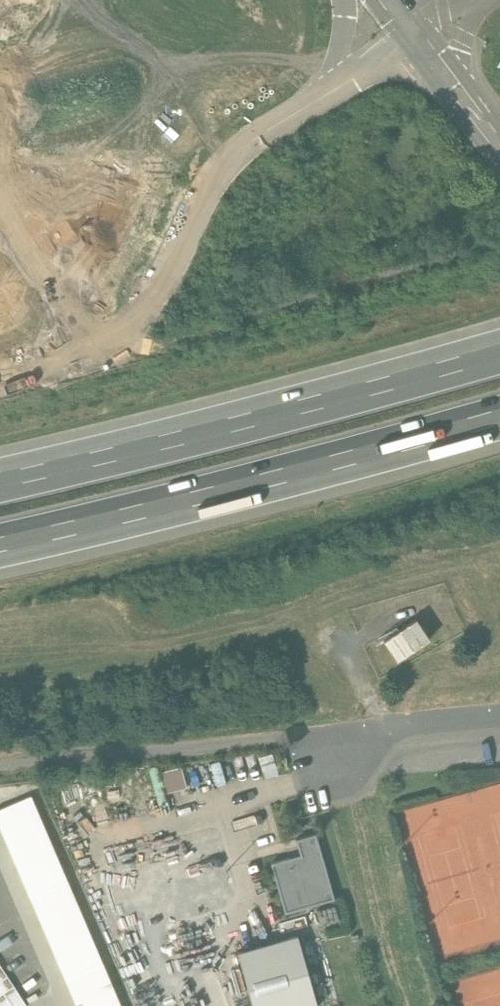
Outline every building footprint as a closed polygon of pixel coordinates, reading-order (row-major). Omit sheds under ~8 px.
[(372,639),(386,661),(426,634),(411,613),(372,639)] [(160,789),(183,787),(181,767),(159,768),(160,789)] [(316,835),(295,840),(300,856),(270,864),(284,914),(334,900),(316,835)] [(281,942),(281,941),(237,953),(252,1005),(316,1005),(297,937),(281,942)] [(0,977),(0,1005),(15,1005),(0,977)]
